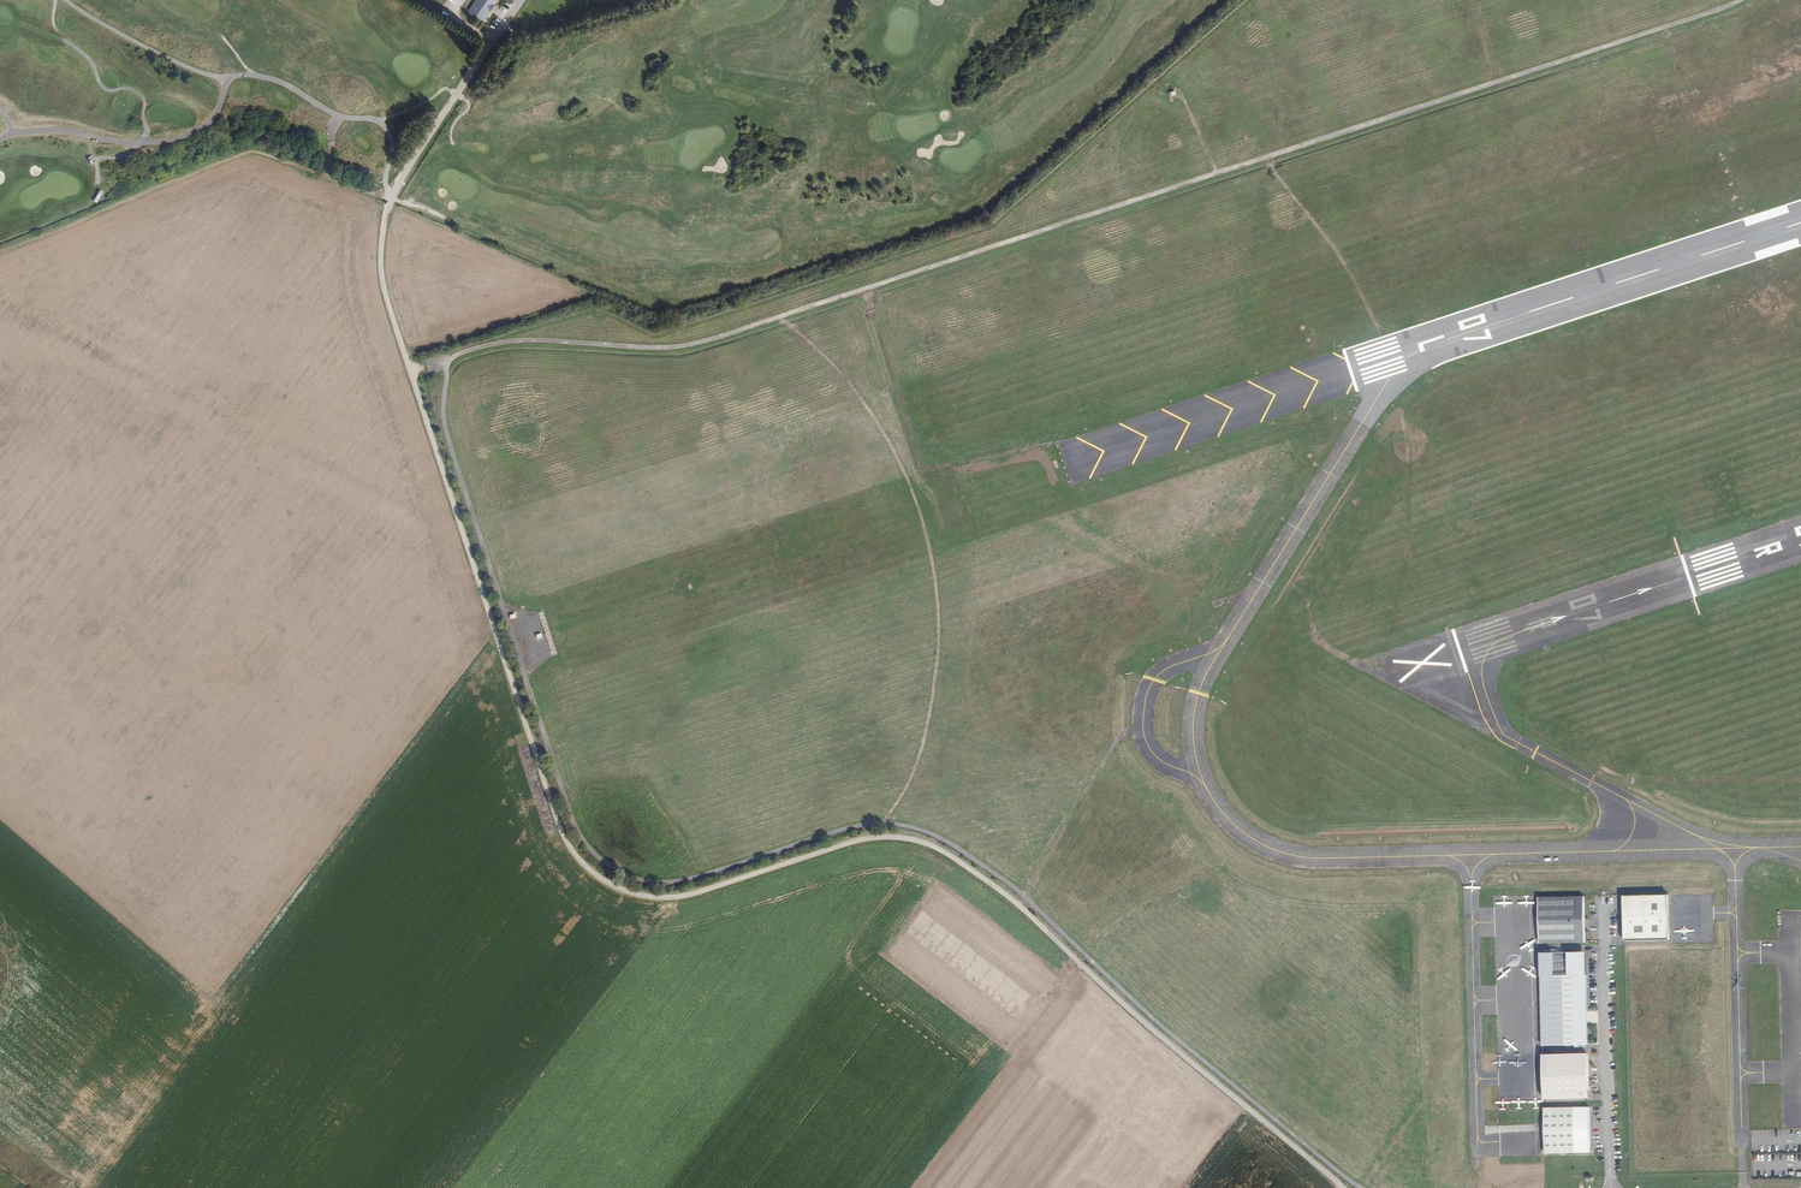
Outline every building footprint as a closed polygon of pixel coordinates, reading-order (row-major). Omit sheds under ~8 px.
[(465,17),(481,27),(499,0),(476,0),(465,17)] [(1668,939),(1667,894),(1622,895),(1623,940),(1668,939)] [(1540,943),(1585,942),(1584,897),(1539,898),(1540,943)] [(1580,952),(1544,953),(1544,956),(1541,956),(1543,1046),(1588,1045),(1587,974),(1585,974),(1584,957),(1582,955),(1580,955),(1580,952)] [(1589,1094),(1588,1056),(1586,1054),(1543,1055),(1544,1100),(1585,1098),(1585,1097),(1587,1094),(1589,1094)] [(1590,1153),(1590,1107),(1543,1108),(1544,1117),(1545,1153),(1590,1153)]
